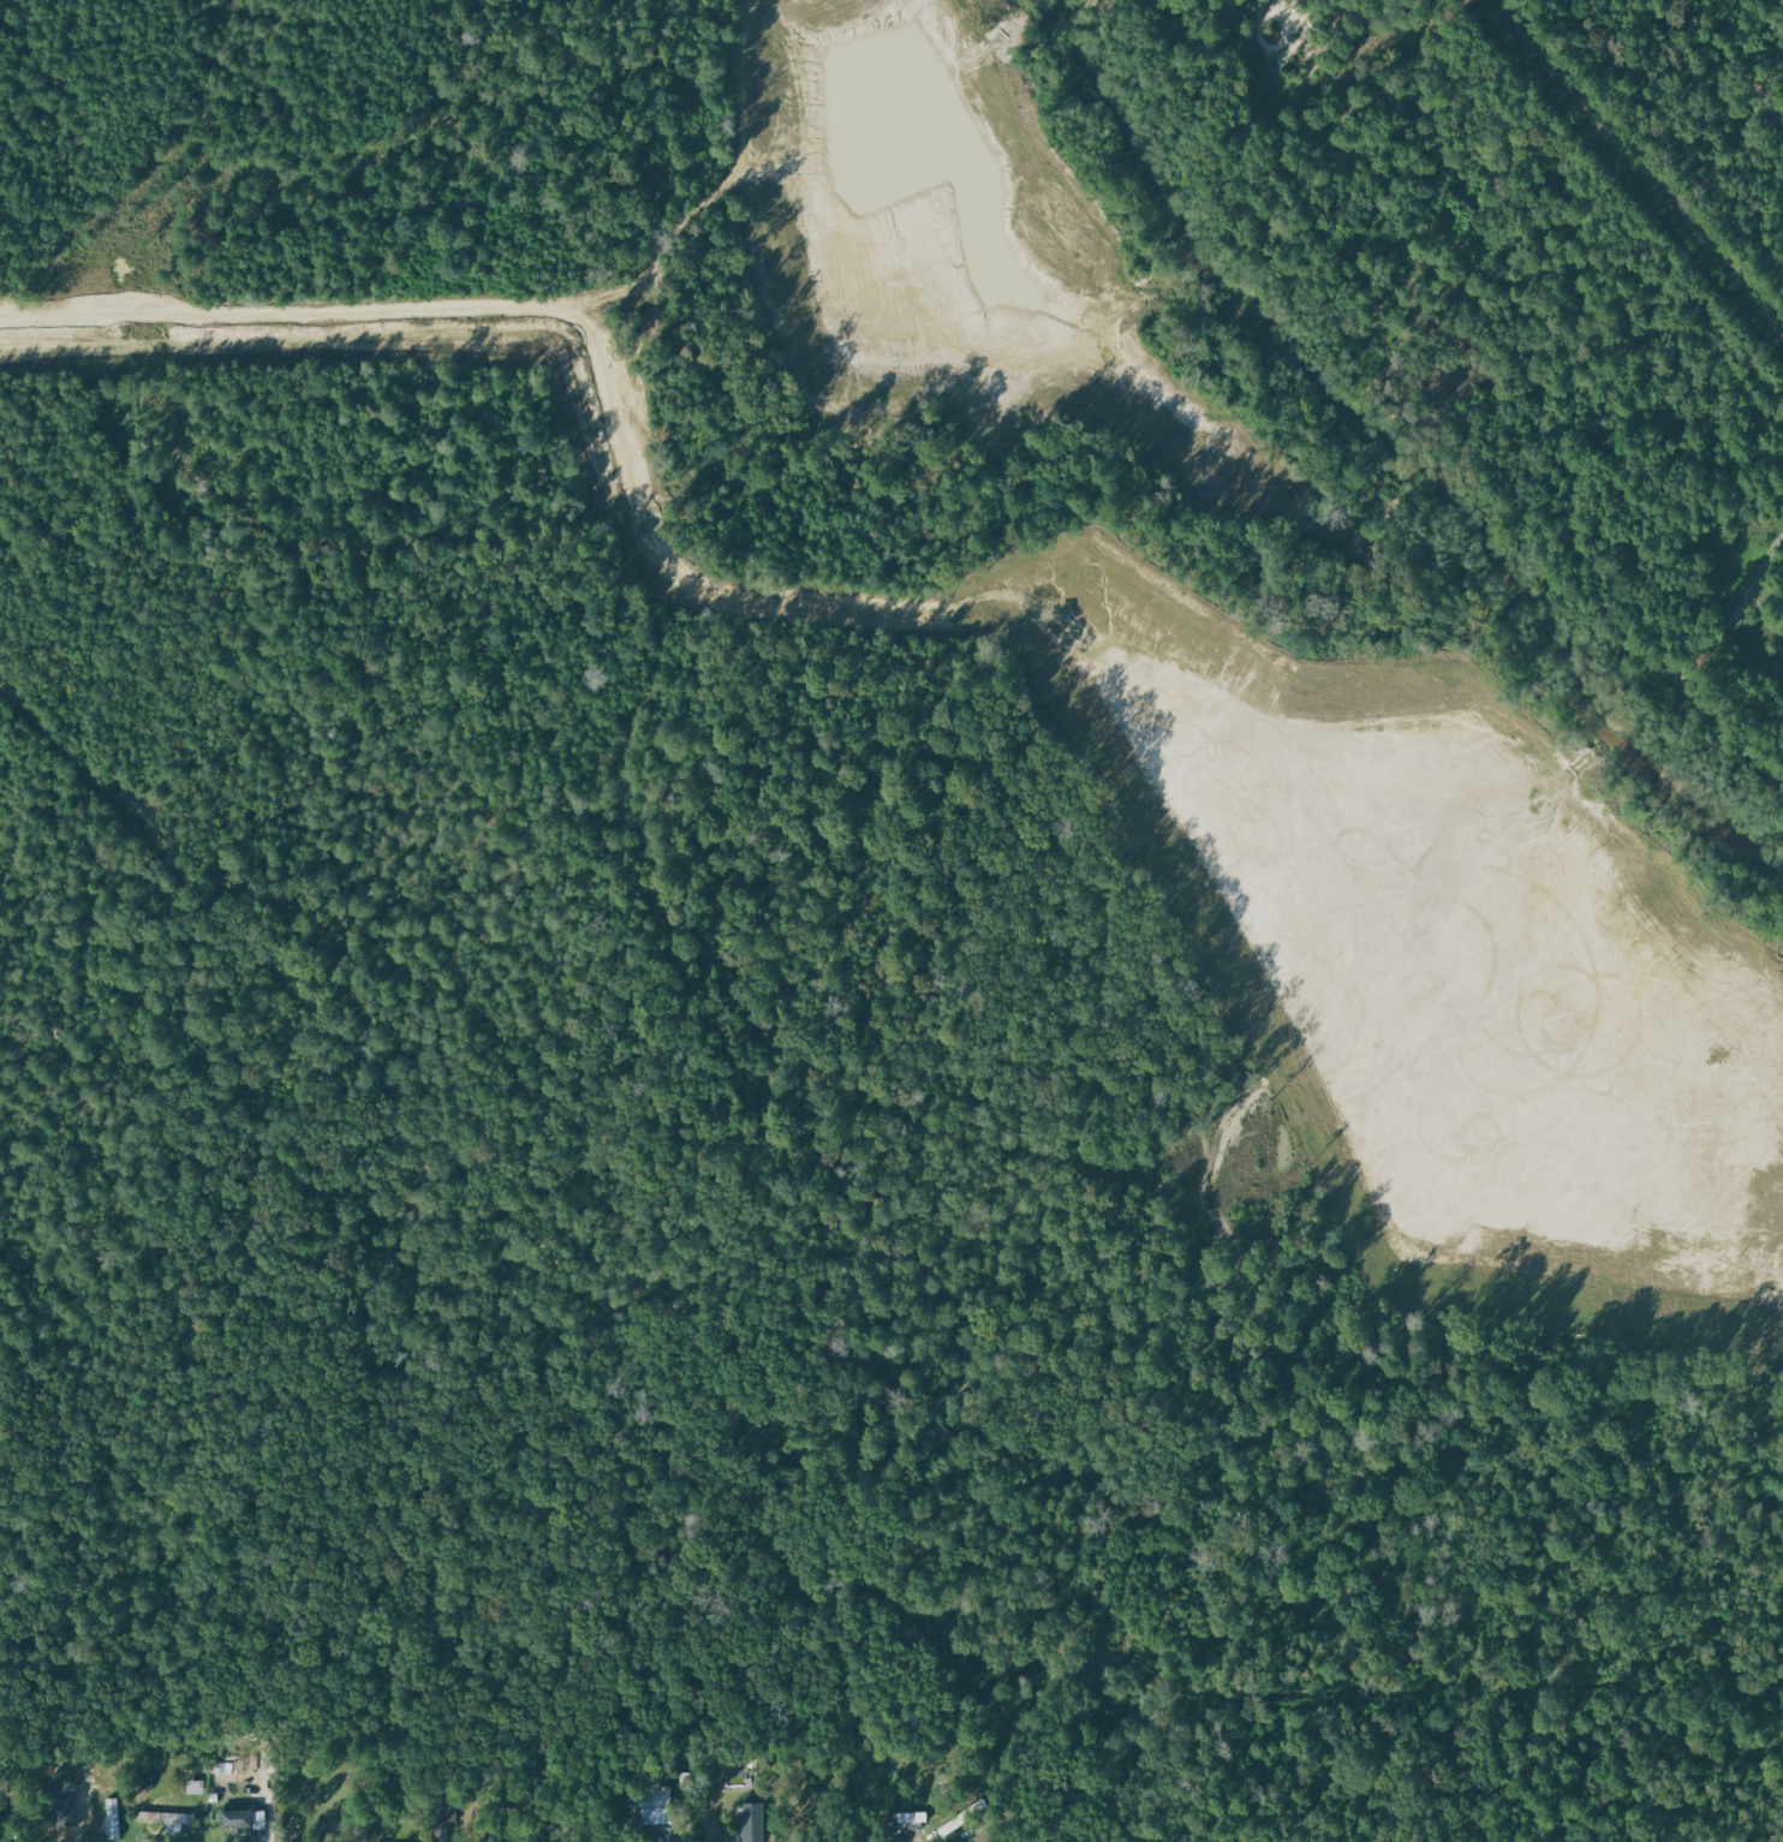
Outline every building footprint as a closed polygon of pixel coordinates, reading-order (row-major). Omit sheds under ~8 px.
[(151,1769),(135,1769),(135,1789),(151,1788),(151,1769)] [(204,1795),(204,1781),(186,1780),(186,1794),(204,1795)] [(672,1832),(671,1796),(639,1797),(640,1833),(672,1832)] [(108,1840),(122,1839),(120,1798),(106,1799),(108,1840)] [(266,1810),(219,1812),(219,1830),(267,1828),(266,1810)] [(927,1812),(887,1814),(888,1824),(928,1822),(927,1812)] [(178,1824),(194,1825),(194,1814),(145,1813),(144,1823),(167,1824),(167,1833),(178,1833),(178,1824)] [(765,1829),(739,1829),(739,1841),(765,1841),(765,1829)]
